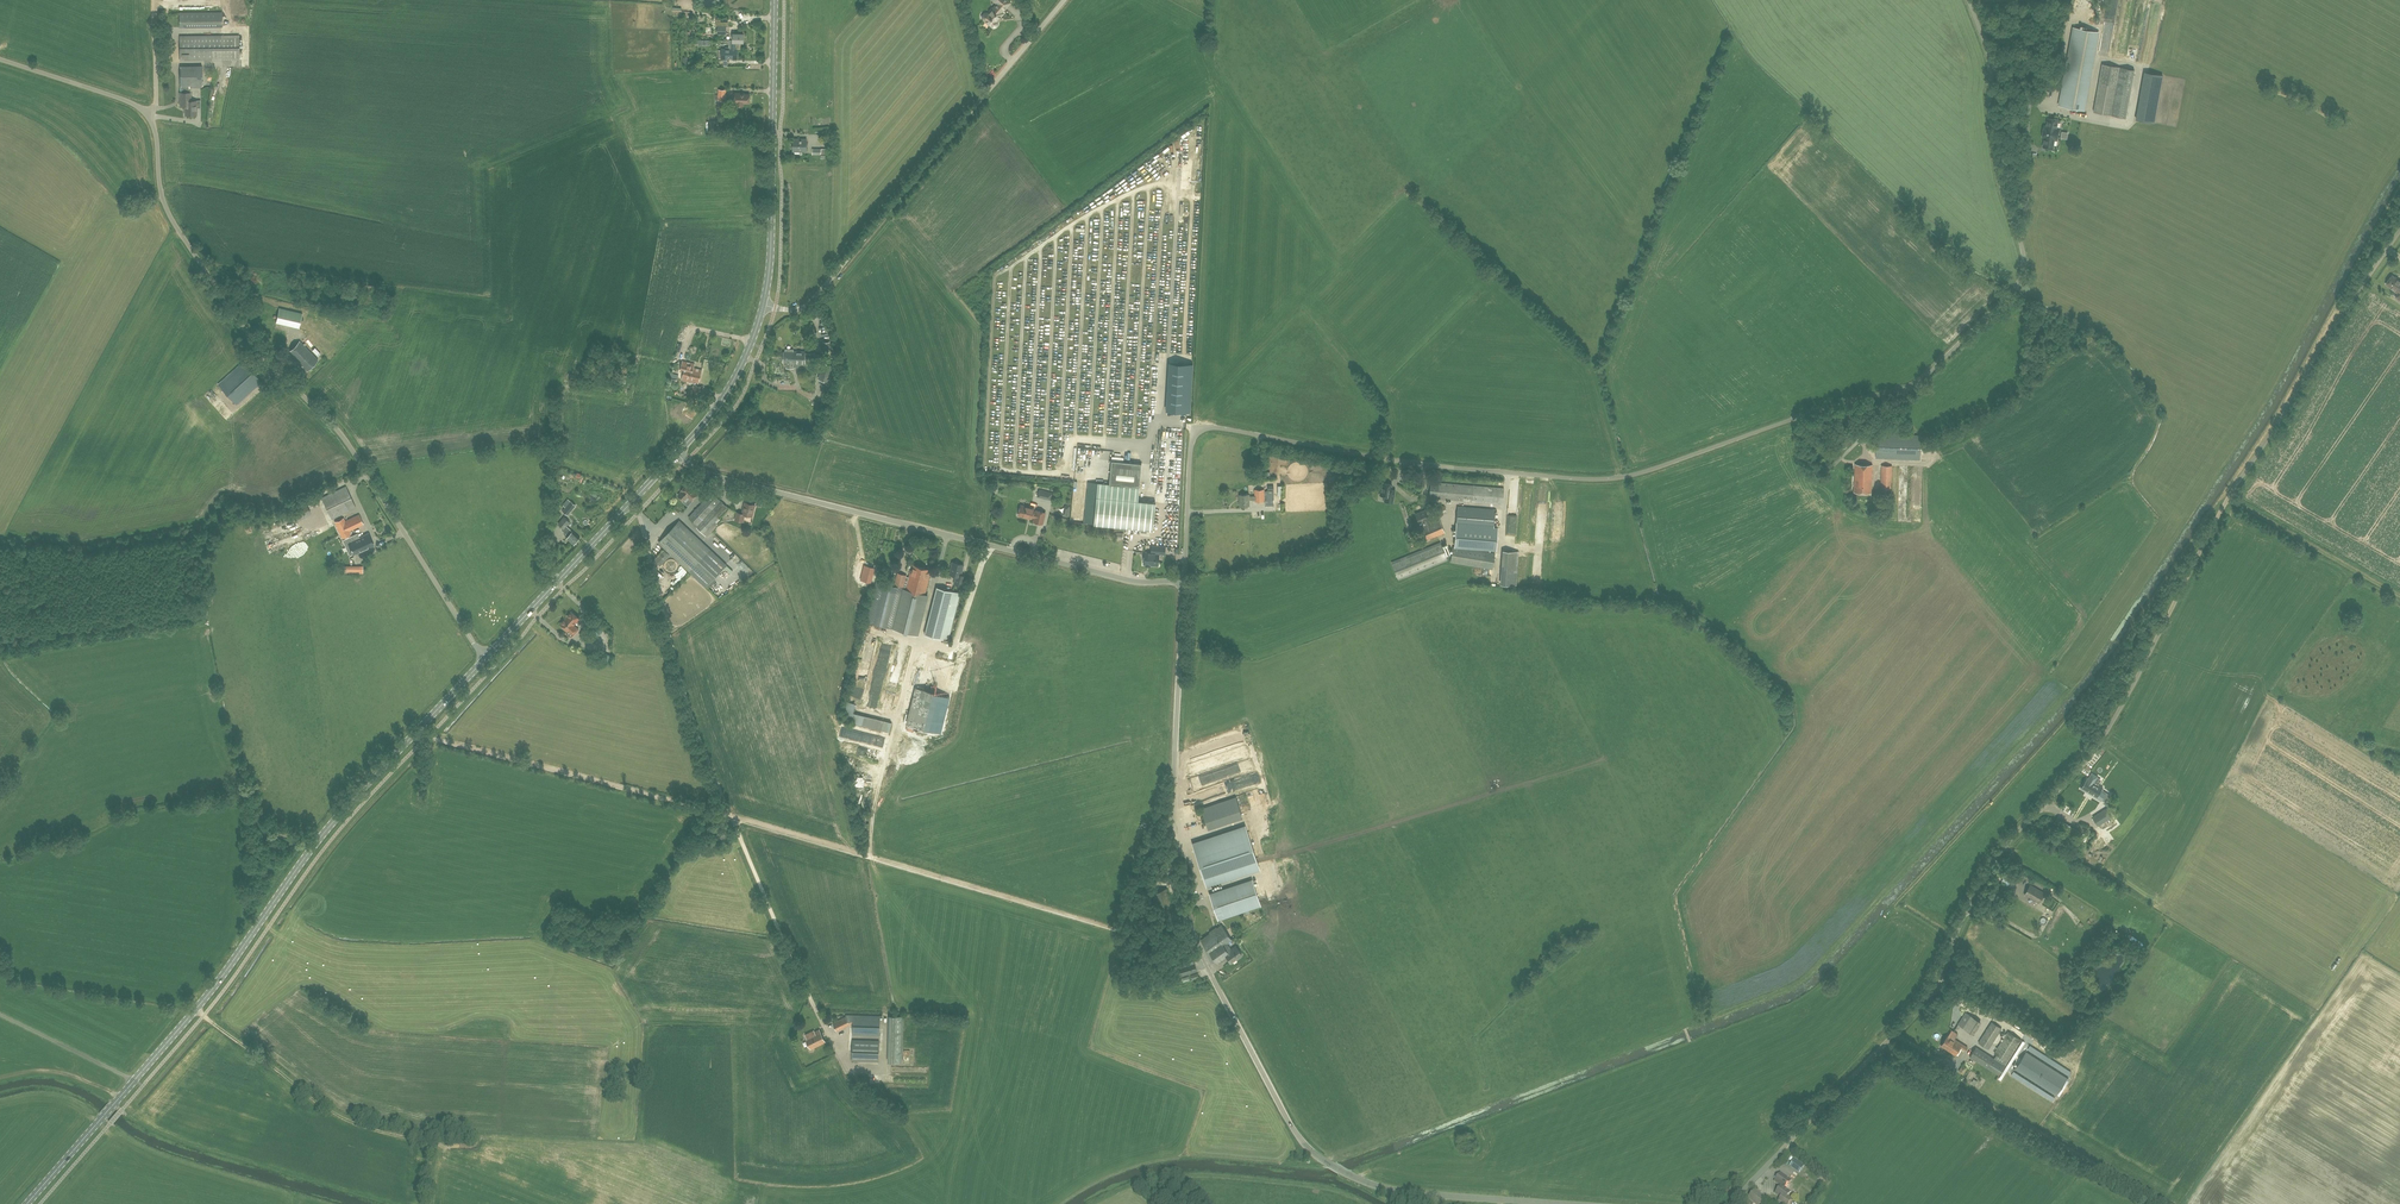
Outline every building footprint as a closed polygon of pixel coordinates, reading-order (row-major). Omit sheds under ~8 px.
[(983,14),(982,15),(982,16),(982,17),(983,18),(986,20),(992,26),(993,26),(993,27),(994,27),(995,27),(996,27),(996,26),(997,26),(997,25),(998,25),(998,24),(998,23),(998,22),(997,22),(997,21),(1003,13),(1002,12),(1010,2),(1007,0),(994,0),(998,4),(996,7),(995,6),(988,15),(988,14),(987,14),(987,13),(986,13),(985,13),(984,13),(984,14),(983,14)] [(2117,20),(2120,0),(2111,0),(2108,19),(2117,20)] [(222,26),(222,12),(179,12),(179,27),(222,26)] [(2153,52),(2159,13),(2152,12),(2146,51),(2153,52)] [(718,19),(718,34),(726,34),(726,19),(718,19)] [(2118,40),(2125,41),(2128,22),(2124,22),(2124,24),(2121,24),(2118,40)] [(2059,105),(2084,110),(2099,32),(2074,28),(2059,105)] [(2134,50),(2140,51),(2142,30),(2135,30),(2134,50)] [(2109,56),(2113,34),(2104,32),(2102,41),(2106,41),(2104,52),(2101,51),(2101,54),(2109,56)] [(733,34),(733,40),(729,40),(729,45),(736,44),(736,42),(744,42),(744,34),(733,34)] [(180,36),(180,60),(190,60),(239,59),(239,35),(222,35),(222,36),(180,36)] [(736,49),(736,44),(729,45),(729,48),(726,47),(726,49),(721,49),(721,50),(718,50),(718,58),(737,59),(738,49),(736,49)] [(2094,112),(2121,117),(2129,69),(2102,64),(2094,112)] [(181,90),(191,90),(191,87),(202,87),(202,70),(180,70),(180,87),(181,87),(181,90)] [(2048,72),(2045,90),(2053,92),(2056,74),(2048,72)] [(2145,72),(2136,119),(2154,123),(2163,75),(2149,73),(2145,72)] [(714,100),(717,100),(726,101),(727,89),(718,89),(718,94),(715,94),(714,100)] [(191,101),(191,90),(181,90),(181,92),(180,92),(181,106),(180,106),(180,107),(185,107),(185,115),(197,115),(197,101),(191,101)] [(741,93),(735,93),(735,103),(737,103),(737,106),(743,106),(743,103),(749,103),(749,99),(750,99),(750,96),(749,95),(749,94),(741,94),(741,93)] [(2044,126),(2043,131),(2042,137),(2045,137),(2043,147),(2053,149),(2054,139),(2057,140),(2059,129),(2056,128),(2058,120),(2048,118),(2047,126),(2044,126)] [(793,139),(793,145),(793,151),(807,151),(807,139),(793,139)] [(831,149),(828,149),(821,149),(813,148),(813,155),(821,155),(821,158),(831,159),(831,149)] [(2396,278),(2392,276),(2386,284),(2395,290),(2395,291),(2396,292),(2399,287),(2399,280),(2396,278)] [(302,314),(279,308),(276,322),(299,328),(302,314)] [(300,341),(289,352),(307,371),(318,360),(300,341)] [(808,354),(805,354),(805,351),(793,351),(793,349),(785,349),(785,352),(784,352),(784,362),(786,362),(786,367),(794,367),(805,367),(805,364),(808,364),(808,358),(816,358),(816,354),(808,353),(808,354)] [(243,361),(218,384),(237,405),(262,382),(243,361)] [(698,384),(702,370),(693,368),(694,364),(683,361),(681,370),(684,371),(682,379),(687,381),(686,384),(691,385),(692,382),(695,383),(691,397),(698,398),(700,386),(697,386),(698,383),(698,384)] [(824,363),(819,378),(828,381),(833,366),(824,363)] [(1191,412),(1193,364),(1171,363),(1168,411),(1191,412)] [(1156,416),(1156,413),(1160,413),(1161,396),(1158,396),(1157,405),(1153,405),(1152,416),(1156,416)] [(206,417),(213,411),(210,406),(202,412),(206,417)] [(222,414),(214,420),(218,425),(226,418),(222,414)] [(1806,442),(1814,441),(1812,424),(1804,425),(1806,442)] [(1921,435),(1877,434),(1876,458),(1920,460),(1921,435)] [(1097,483),(1093,524),(1153,530),(1156,503),(1138,501),(1139,487),(1132,486),(1135,463),(1111,460),(1110,467),(1111,467),(1109,484),(1097,483)] [(1871,493),(1873,465),(1855,464),(1854,492),(1871,493)] [(1891,493),(1892,466),(1882,466),(1881,492),(1891,493)] [(1915,487),(1923,487),(1923,473),(1915,473),(1915,487)] [(1381,487),(1380,495),(1385,496),(1384,501),(1393,503),(1395,490),(1391,489),(1392,484),(1383,483),(1382,487),(1381,487)] [(1429,498),(1437,499),(1503,504),(1504,488),(1431,483),(1429,498)] [(692,500),(698,493),(688,484),(681,490),(682,491),(678,495),(684,500),(688,496),(692,500)] [(1265,506),(1274,505),(1274,486),(1268,486),(1268,491),(1265,491),(1265,506)] [(356,508),(345,487),(321,498),(332,519),(356,508)] [(1255,501),(1264,501),(1264,489),(1254,490),(1255,496),(1249,496),(1249,494),(1239,494),(1239,506),(1249,506),(1249,500),(1255,500),(1255,501)] [(1051,501),(1053,493),(1039,490),(1037,497),(1051,501)] [(703,534),(719,516),(728,507),(712,493),(689,517),(698,526),(697,527),(703,534)] [(1511,503),(1519,503),(1519,493),(1511,493),(1511,503)] [(568,515),(576,505),(571,501),(562,511),(568,515)] [(753,516),(755,505),(745,502),(742,513),(737,512),(735,520),(743,522),(745,514),(753,516)] [(1918,504),(1914,504),(1914,519),(1922,519),(1922,502),(1918,502),(1918,504)] [(1435,510),(1443,512),(1445,506),(1436,504),(1435,510)] [(1043,524),(1045,513),(1037,510),(1037,512),(1034,511),(1034,508),(1021,505),(1019,515),(1032,518),(1032,517),(1035,518),(1034,521),(1043,524)] [(1455,547),(1496,550),(1498,528),(1494,528),(1495,510),(1458,507),(1455,547)] [(311,509),(296,516),(299,523),(303,521),(302,519),(313,514),(311,509)] [(1426,540),(1445,532),(1439,519),(1430,523),(1428,519),(1424,510),(1415,515),(1419,523),(1422,522),(1424,526),(1420,527),(1426,540)] [(349,531),(363,524),(359,515),(345,521),(343,518),(335,522),(342,538),(351,534),(349,531)] [(574,544),(580,537),(567,525),(570,521),(565,516),(559,523),(563,527),(562,529),(569,535),(567,537),(572,541),(571,542),(574,544)] [(659,542),(665,548),(706,586),(726,564),(711,550),(680,520),(659,542)] [(352,536),(342,540),(346,547),(350,545),(354,554),(373,545),(370,538),(369,537),(368,534),(360,538),(355,540),(352,536)] [(1447,560),(1440,543),(1391,562),(1398,580),(1447,560)] [(1158,566),(1160,553),(1165,554),(1166,547),(1152,546),(1151,553),(1145,552),(1144,565),(1158,566)] [(1451,562),(1483,567),(1492,568),(1495,553),(1455,547),(1453,547),(1451,562)] [(666,550),(656,560),(661,566),(672,556),(666,550)] [(1520,551),(1503,551),(1502,585),(1518,585),(1520,551)] [(963,586),(965,578),(966,575),(961,574),(963,565),(952,562),(949,574),(956,576),(954,584),(963,586)] [(864,563),(861,577),(870,580),(873,566),(864,563)] [(868,622),(893,628),(917,634),(926,599),(921,597),(921,594),(925,595),(930,575),(929,575),(930,569),(913,565),(911,571),(910,570),(908,580),(905,579),(906,575),(897,573),(894,587),(906,590),(905,593),(877,586),(868,622)] [(363,574),(363,566),(345,566),(345,574),(363,574)] [(726,568),(732,574),(735,571),(728,566),(726,568)] [(669,573),(671,576),(677,571),(675,568),(669,573)] [(925,635),(926,635),(948,641),(960,594),(937,588),(925,635)] [(560,623),(562,625),(561,625),(561,627),(563,628),(564,628),(565,628),(568,630),(569,630),(574,635),(579,630),(573,625),(579,618),(571,611),(560,623)] [(587,616),(582,623),(587,627),(592,621),(587,616)] [(597,637),(604,630),(598,624),(591,631),(597,637)] [(596,639),(585,629),(580,635),(590,644),(596,639)] [(907,723),(941,732),(954,679),(920,671),(907,723)] [(859,681),(855,703),(847,702),(844,719),(854,720),(856,704),(864,706),(864,705),(869,706),(871,691),(867,690),(865,699),(864,699),(864,697),(863,696),(865,682),(859,681)] [(856,713),(853,721),(871,727),(873,718),(856,713)] [(2088,778),(2081,789),(2101,801),(2102,800),(2105,793),(2101,791),(2102,788),(2103,787),(2099,784),(2095,782),(2097,777),(2098,777),(2092,773),(2089,778),(2088,778)] [(1208,829),(1244,819),(1238,798),(1203,807),(1208,829)] [(2107,808),(2093,817),(2098,826),(2112,817),(2107,808)] [(1193,843),(1207,886),(1259,869),(1245,826),(1193,843)] [(2009,885),(2013,878),(2006,874),(2003,882),(2009,885)] [(1253,881),(1210,895),(1217,917),(1260,903),(1253,881)] [(2039,903),(2044,893),(2030,885),(2024,895),(2039,903)] [(2002,899),(1996,909),(2002,912),(2008,902),(2002,899)] [(1223,946),(1226,944),(1231,940),(1221,925),(1201,939),(1217,963),(1226,956),(1229,954),(1223,946)] [(1229,954),(1226,956),(1230,962),(1236,959),(1237,959),(1240,957),(1240,956),(1241,955),(1235,946),(1230,950),(1226,944),(1223,946),(1229,954)] [(1197,970),(1191,953),(1176,958),(1181,975),(1197,970)] [(1982,1022),(1976,1018),(1966,1012),(1958,1024),(1974,1034),(1982,1022)] [(846,1016),(850,1024),(852,1023),(853,1023),(853,1034),(879,1035),(880,1015),(846,1014),(846,1016)] [(837,1030),(850,1024),(846,1016),(833,1023),(837,1030)] [(904,1017),(890,1016),(889,1063),(903,1063),(904,1017)] [(1988,1049),(2001,1028),(1992,1022),(1979,1043),(1988,1049)] [(825,1042),(819,1030),(814,1032),(815,1033),(813,1034),(811,1031),(805,1034),(806,1036),(805,1036),(811,1049),(825,1042)] [(2007,1061),(2021,1040),(2008,1031),(1994,1053),(2007,1061)] [(1955,1055),(1960,1047),(1965,1051),(1968,1047),(1948,1035),(1941,1046),(1955,1055)] [(878,1061),(879,1040),(853,1040),(852,1060),(878,1061)] [(2005,1066),(1994,1058),(1976,1047),(1970,1057),(1999,1075),(2005,1066)] [(2023,1050),(2012,1067),(2053,1094),(2065,1077),(2023,1050)] [(1965,1075),(1968,1068),(1963,1065),(1960,1073),(1965,1075)] [(1802,1174),(1806,1167),(1795,1160),(1790,1167),(1802,1174)] [(1792,1199),(1787,1196),(1790,1192),(1785,1188),(1791,1180),(1781,1172),(1774,1181),(1781,1186),(1775,1193),(1781,1197),(1778,1201),(1776,1203),(1777,1203),(1788,1203),(1792,1199)] [(1748,1198),(1756,1203),(1760,1203),(1765,1198),(1755,1190),(1748,1198)]
